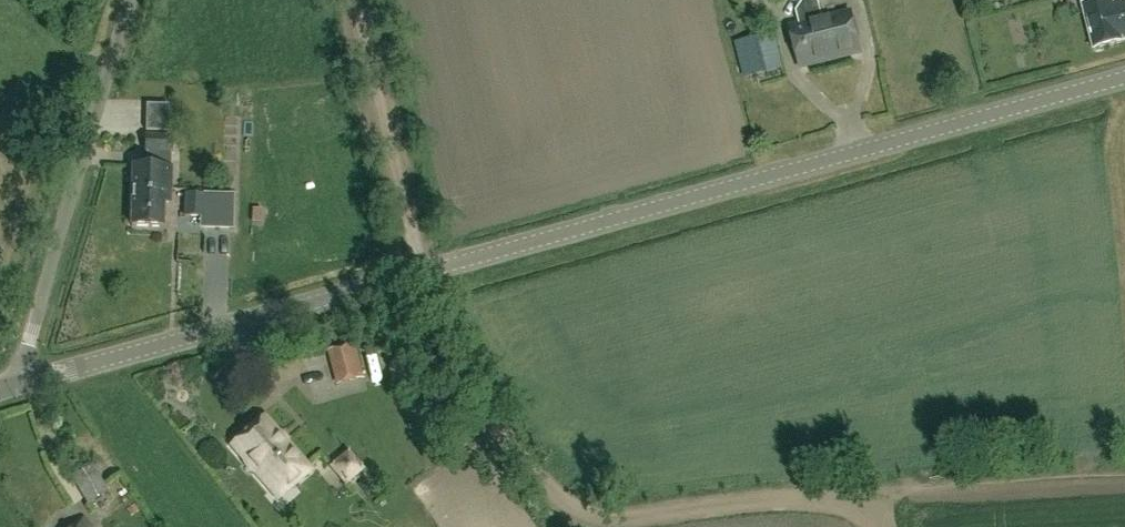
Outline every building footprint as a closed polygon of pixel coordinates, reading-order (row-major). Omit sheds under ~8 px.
[(1124,42),(1124,1),(1113,4),(1112,0),(1103,0),(1083,5),(1094,50),(1123,43),(1123,42),(1124,42)] [(861,54),(851,15),(791,30),(801,70),(861,54)] [(168,132),(168,106),(146,105),(146,132),(168,132)] [(149,189),(170,189),(171,167),(170,167),(171,153),(170,153),(171,135),(144,134),(143,152),(147,152),(146,167),(133,166),(131,201),(149,201),(149,189)] [(149,201),(131,201),(131,226),(162,227),(163,203),(170,203),(170,189),(149,189),(149,201)] [(203,217),(204,195),(204,194),(185,193),(184,217),(202,217),(203,217)] [(233,195),(204,195),(203,217),(202,217),(201,227),(232,228),(233,195)] [(337,381),(361,375),(353,346),(330,352),(337,381)] [(265,417),(231,446),(277,499),(311,470),(265,417)] [(88,505),(109,493),(93,466),(72,478),(88,505)] [(82,518),(70,526),(88,526),(82,518)]
